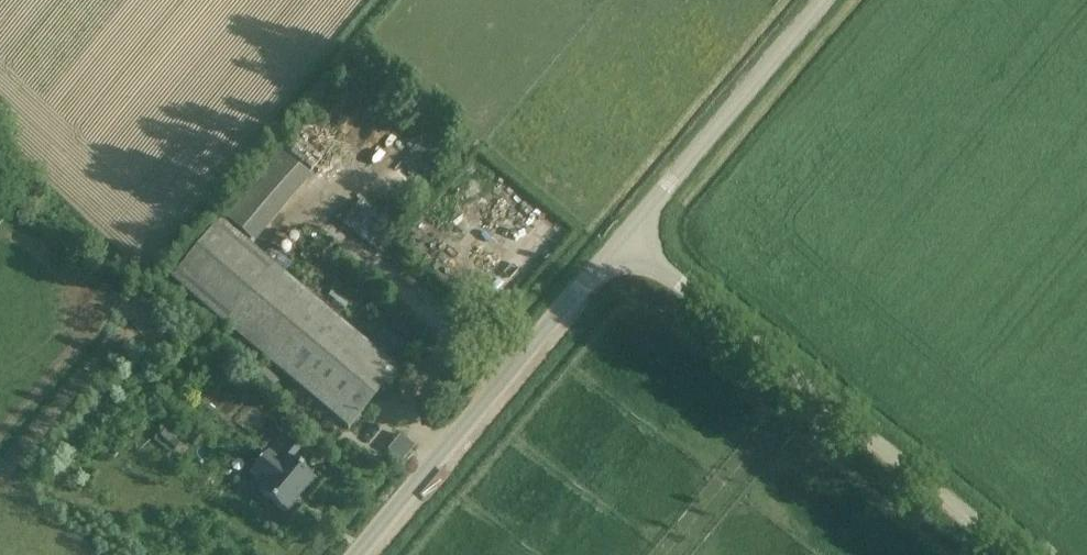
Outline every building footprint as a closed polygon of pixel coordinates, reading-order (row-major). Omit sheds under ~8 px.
[(348,429),(397,371),(221,223),(172,282),(348,429)] [(447,247),(420,224),(403,244),(422,261),(430,267),(447,247)] [(321,413),(316,419),(329,429),(325,434),(341,448),(335,455),(349,465),(371,438),(358,427),(350,437),(321,413)] [(278,452),(264,472),(276,479),(271,485),(300,505),(321,474),(295,456),(292,461),(278,452)]
